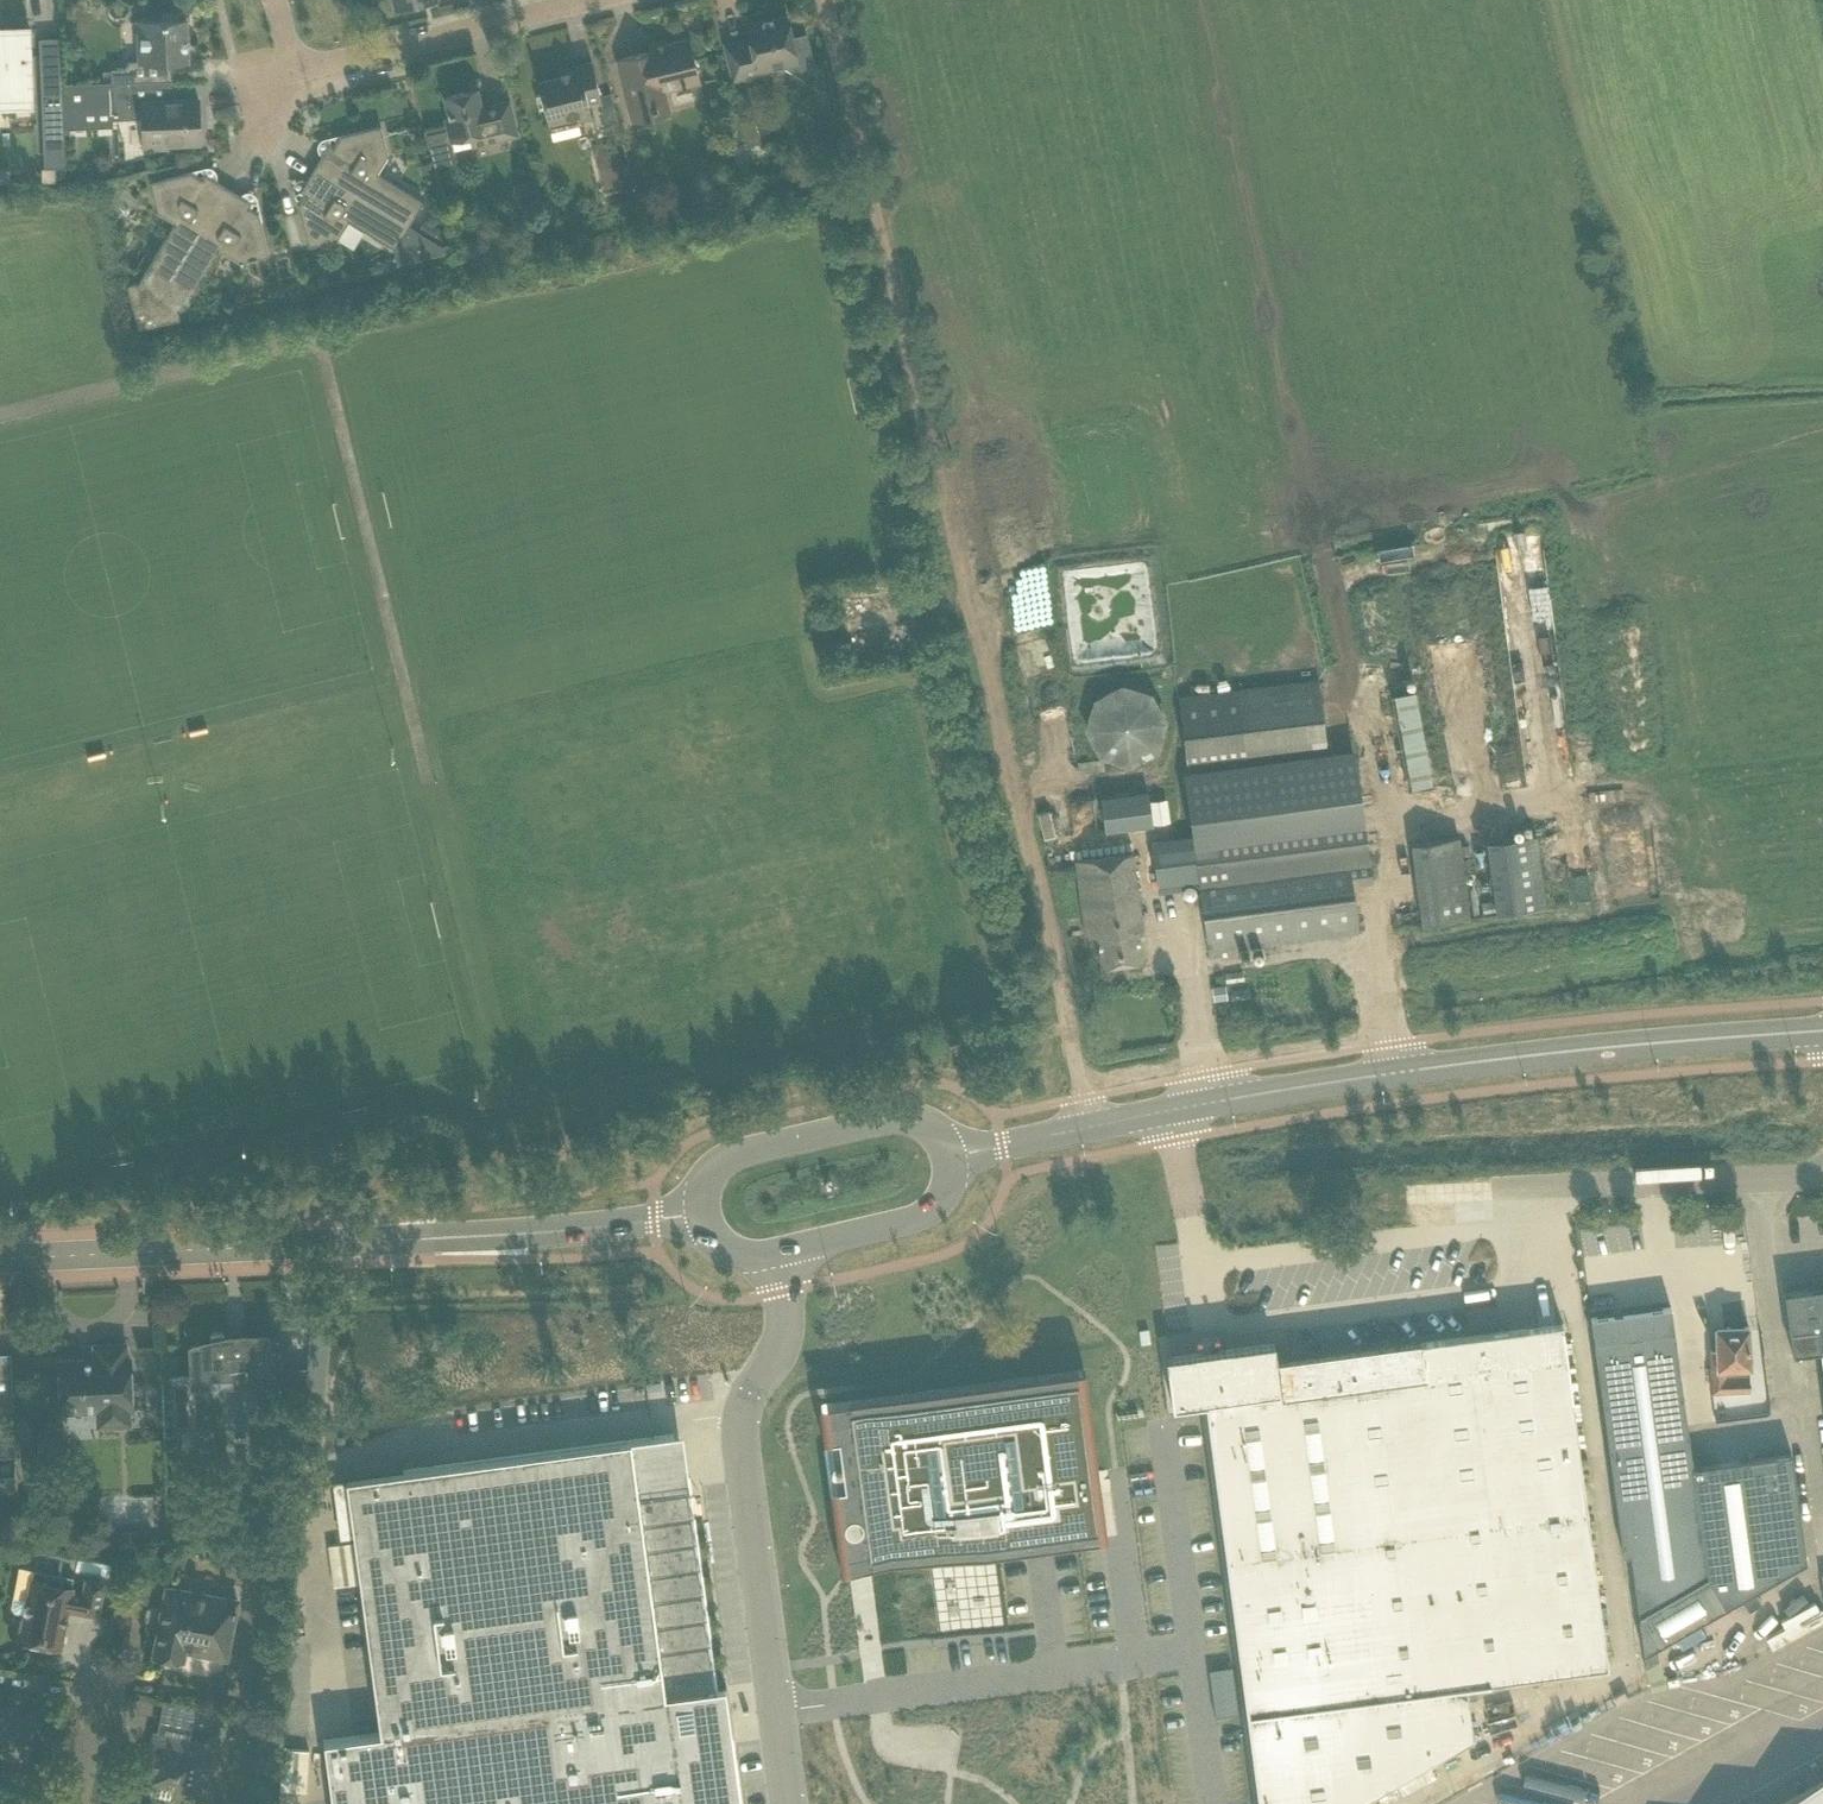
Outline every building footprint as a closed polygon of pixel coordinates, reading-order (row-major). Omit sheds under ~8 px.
[(138,21),(139,45),(140,60),(130,60),(123,68),(110,68),(111,81),(155,80),(174,80),(173,60),(187,59),(186,19),(181,19),(181,14),(161,15),(162,20),(138,21)] [(725,44),(731,67),(734,79),(759,73),(758,69),(781,64),(804,78),(808,71),(815,69),(806,34),(792,37),(786,14),(746,24),(749,38),(725,44)] [(32,48),(31,27),(0,28),(0,104),(33,103),(32,76),(33,76),(32,48)] [(700,82),(695,60),(689,37),(664,43),(665,47),(657,49),(655,42),(647,43),(649,51),(616,59),(622,82),(632,123),(670,113),(665,91),(700,82)] [(41,40),(46,168),(66,167),(64,128),(63,83),(61,40),(41,40)] [(560,76),(538,81),(543,105),(549,127),(552,139),(582,131),(579,119),(591,116),(588,104),(601,101),(597,84),(592,61),(567,67),(558,69),(560,76)] [(155,100),(155,80),(111,81),(112,119),(142,118),(143,147),(167,146),(167,144),(200,142),(198,99),(155,100)] [(81,83),(63,83),(64,128),(83,127),(81,83)] [(445,119),(450,141),(470,136),(472,145),(517,134),(515,123),(509,100),(481,107),(477,89),(444,97),(450,118),(445,119)] [(388,155),(386,149),(381,126),(340,136),(334,147),(329,144),(314,167),(409,225),(423,201),(377,173),(388,155)] [(409,225),(314,167),(300,191),(305,194),(298,205),(308,245),(331,240),(337,238),(348,220),(394,248),(409,225)] [(144,326),(228,189),(204,174),(201,179),(190,172),(150,182),(155,205),(157,211),(175,222),(138,283),(128,286),(138,327),(144,326)] [(240,262),(246,260),(269,255),(259,214),(248,208),(251,203),(228,189),(144,326),(180,317),(179,309),(188,307),(222,251),(240,262)] [(424,223),(412,244),(425,252),(438,231),(424,223)] [(1319,679),(1179,696),(1186,755),(1244,748),(1245,756),(1327,746),(1319,679)] [(1414,783),(1437,780),(1422,684),(1399,688),(1414,783)] [(1086,729),(1086,731),(1087,733),(1087,735),(1087,737),(1087,739),(1088,741),(1088,742),(1089,744),(1089,746),(1090,748),(1091,750),(1092,751),(1093,753),(1094,755),(1096,756),(1097,758),(1098,759),(1100,760),(1101,762),(1103,763),(1104,764),(1106,765),(1108,766),(1109,767),(1111,768),(1113,769),(1115,769),(1117,770),(1119,770),(1121,770),(1123,771),(1125,771),(1127,771),(1128,771),(1130,771),(1132,770),(1134,770),(1136,770),(1138,769),(1140,769),(1142,768),(1144,767),(1145,766),(1147,765),(1149,764),(1150,763),(1152,762),(1153,760),(1155,759),(1156,758),(1157,756),(1159,755),(1160,753),(1161,751),(1162,750),(1163,748),(1164,746),(1164,744),(1165,742),(1165,741),(1166,739),(1166,737),(1166,735),(1167,733),(1167,731),(1167,729),(1166,727),(1166,725),(1166,723),(1165,721),(1165,719),(1164,717),(1164,715),(1163,714),(1162,712),(1161,710),(1160,709),(1159,707),(1157,705),(1156,704),(1155,702),(1153,701),(1152,700),(1150,699),(1149,697),(1147,696),(1145,695),(1144,695),(1142,694),(1140,693),(1138,692),(1136,692),(1134,692),(1132,691),(1130,691),(1128,691),(1127,691),(1125,691),(1123,691),(1121,691),(1119,691),(1117,692),(1115,692),(1113,693),(1111,694),(1109,695),(1108,695),(1106,696),(1104,697),(1103,699),(1101,700),(1100,701),(1098,702),(1097,704),(1096,705),(1094,707),(1093,709),(1092,710),(1091,712),(1090,714),(1090,715),(1089,717),(1088,719),(1088,721),(1087,723),(1087,725),(1087,727),(1086,729)] [(1353,754),(1186,776),(1193,830),(1361,807),(1353,754)] [(1124,796),(1101,799),(1105,831),(1129,828),(1145,826),(1153,825),(1148,793),(1124,796)] [(1238,829),(1151,840),(1157,885),(1200,879),(1201,892),(1198,892),(1193,900),(1201,906),(1203,906),(1209,952),(1357,932),(1354,908),(1351,884),(1371,881),(1364,829),(1240,845),(1238,829)] [(1500,911),(1548,906),(1541,832),(1492,837),(1500,911)] [(1471,917),(1459,837),(1411,843),(1422,924),(1471,917)] [(1143,929),(1140,906),(1132,852),(1075,860),(1086,937),(1097,935),(1101,966),(1142,960),(1138,930),(1143,929)] [(1225,985),(1215,987),(1217,1000),(1227,998),(1225,985)] [(1784,1292),(1792,1354),(1821,1350),(1822,1367),(1822,1287),(1784,1292)] [(1671,1306),(1592,1317),(1591,1317),(1623,1555),(1630,1554),(1645,1667),(1656,1661),(1656,1662),(1659,1661),(1656,1646),(1802,1562),(1789,1453),(1690,1465),(1671,1306)] [(1166,1357),(1167,1369),(1168,1369),(1173,1407),(1205,1402),(1259,1803),(1354,1803),(1473,1735),(1466,1684),(1608,1665),(1562,1322),(1419,1341),(1419,1340),(1418,1340),(1418,1345),(1377,1350),(1277,1363),(1275,1342),(1220,1350),(1219,1342),(1209,1344),(1202,1345),(1203,1352),(1166,1357)] [(1710,1346),(1711,1392),(1750,1390),(1747,1326),(1716,1327),(1717,1346),(1710,1346)] [(210,1344),(191,1345),(192,1369),(193,1389),(195,1389),(194,1381),(260,1378),(261,1386),(277,1385),(277,1386),(278,1410),(305,1409),(308,1371),(307,1371),(278,1372),(277,1352),(270,1352),(269,1336),(225,1338),(223,1329),(211,1329),(210,1344)] [(132,1408),(131,1381),(130,1357),(126,1357),(126,1343),(94,1344),(95,1359),(59,1360),(61,1411),(62,1411),(62,1406),(97,1404),(98,1425),(130,1424),(129,1408),(132,1408)] [(11,1357),(11,1352),(0,1353),(0,1455),(14,1455),(12,1381),(11,1357)] [(1085,1376),(848,1408),(868,1559),(1106,1527),(1101,1491),(1094,1492),(1091,1470),(1098,1469),(1085,1376)] [(1726,1402),(1713,1403),(1715,1418),(1728,1417),(1726,1402)] [(303,1421),(283,1421),(284,1441),(303,1441),(303,1421)] [(324,1741),(333,1803),(741,1803),(725,1687),(717,1688),(688,1478),(687,1478),(687,1479),(687,1485),(684,1485),(683,1485),(681,1485),(680,1485),(680,1480),(674,1434),(460,1463),(347,1478),(348,1488),(380,1733),(334,1739),(324,1741)] [(137,1530),(122,1531),(123,1552),(138,1551),(137,1530)] [(240,1553),(238,1572),(254,1574),(256,1555),(240,1553)] [(97,1615),(102,1591),(104,1582),(87,1579),(84,1594),(70,1592),(71,1587),(32,1579),(34,1569),(20,1566),(12,1606),(15,1611),(25,1613),(20,1638),(60,1645),(67,1609),(97,1615)] [(225,1656),(237,1601),(167,1586),(162,1608),(165,1608),(163,1616),(162,1616),(154,1653),(182,1659),(186,1643),(201,1646),(200,1651),(225,1656)] [(1792,1612),(1788,1604),(1777,1609),(1786,1626),(1768,1635),(1774,1647),(1822,1620),(1822,1606),(1818,1597),(1792,1612)] [(1232,1666),(1209,1669),(1215,1715),(1229,1713),(1238,1712),(1232,1666)] [(0,1704),(0,1747),(6,1748),(4,1755),(26,1760),(35,1715),(16,1711),(17,1707),(0,1704)] [(216,1743),(153,1730),(148,1752),(154,1754),(145,1795),(169,1800),(171,1792),(174,1793),(174,1792),(171,1791),(172,1787),(191,1790),(192,1786),(207,1789),(216,1743)] [(1781,1803),(1822,1803),(1822,1781),(1781,1803)]
